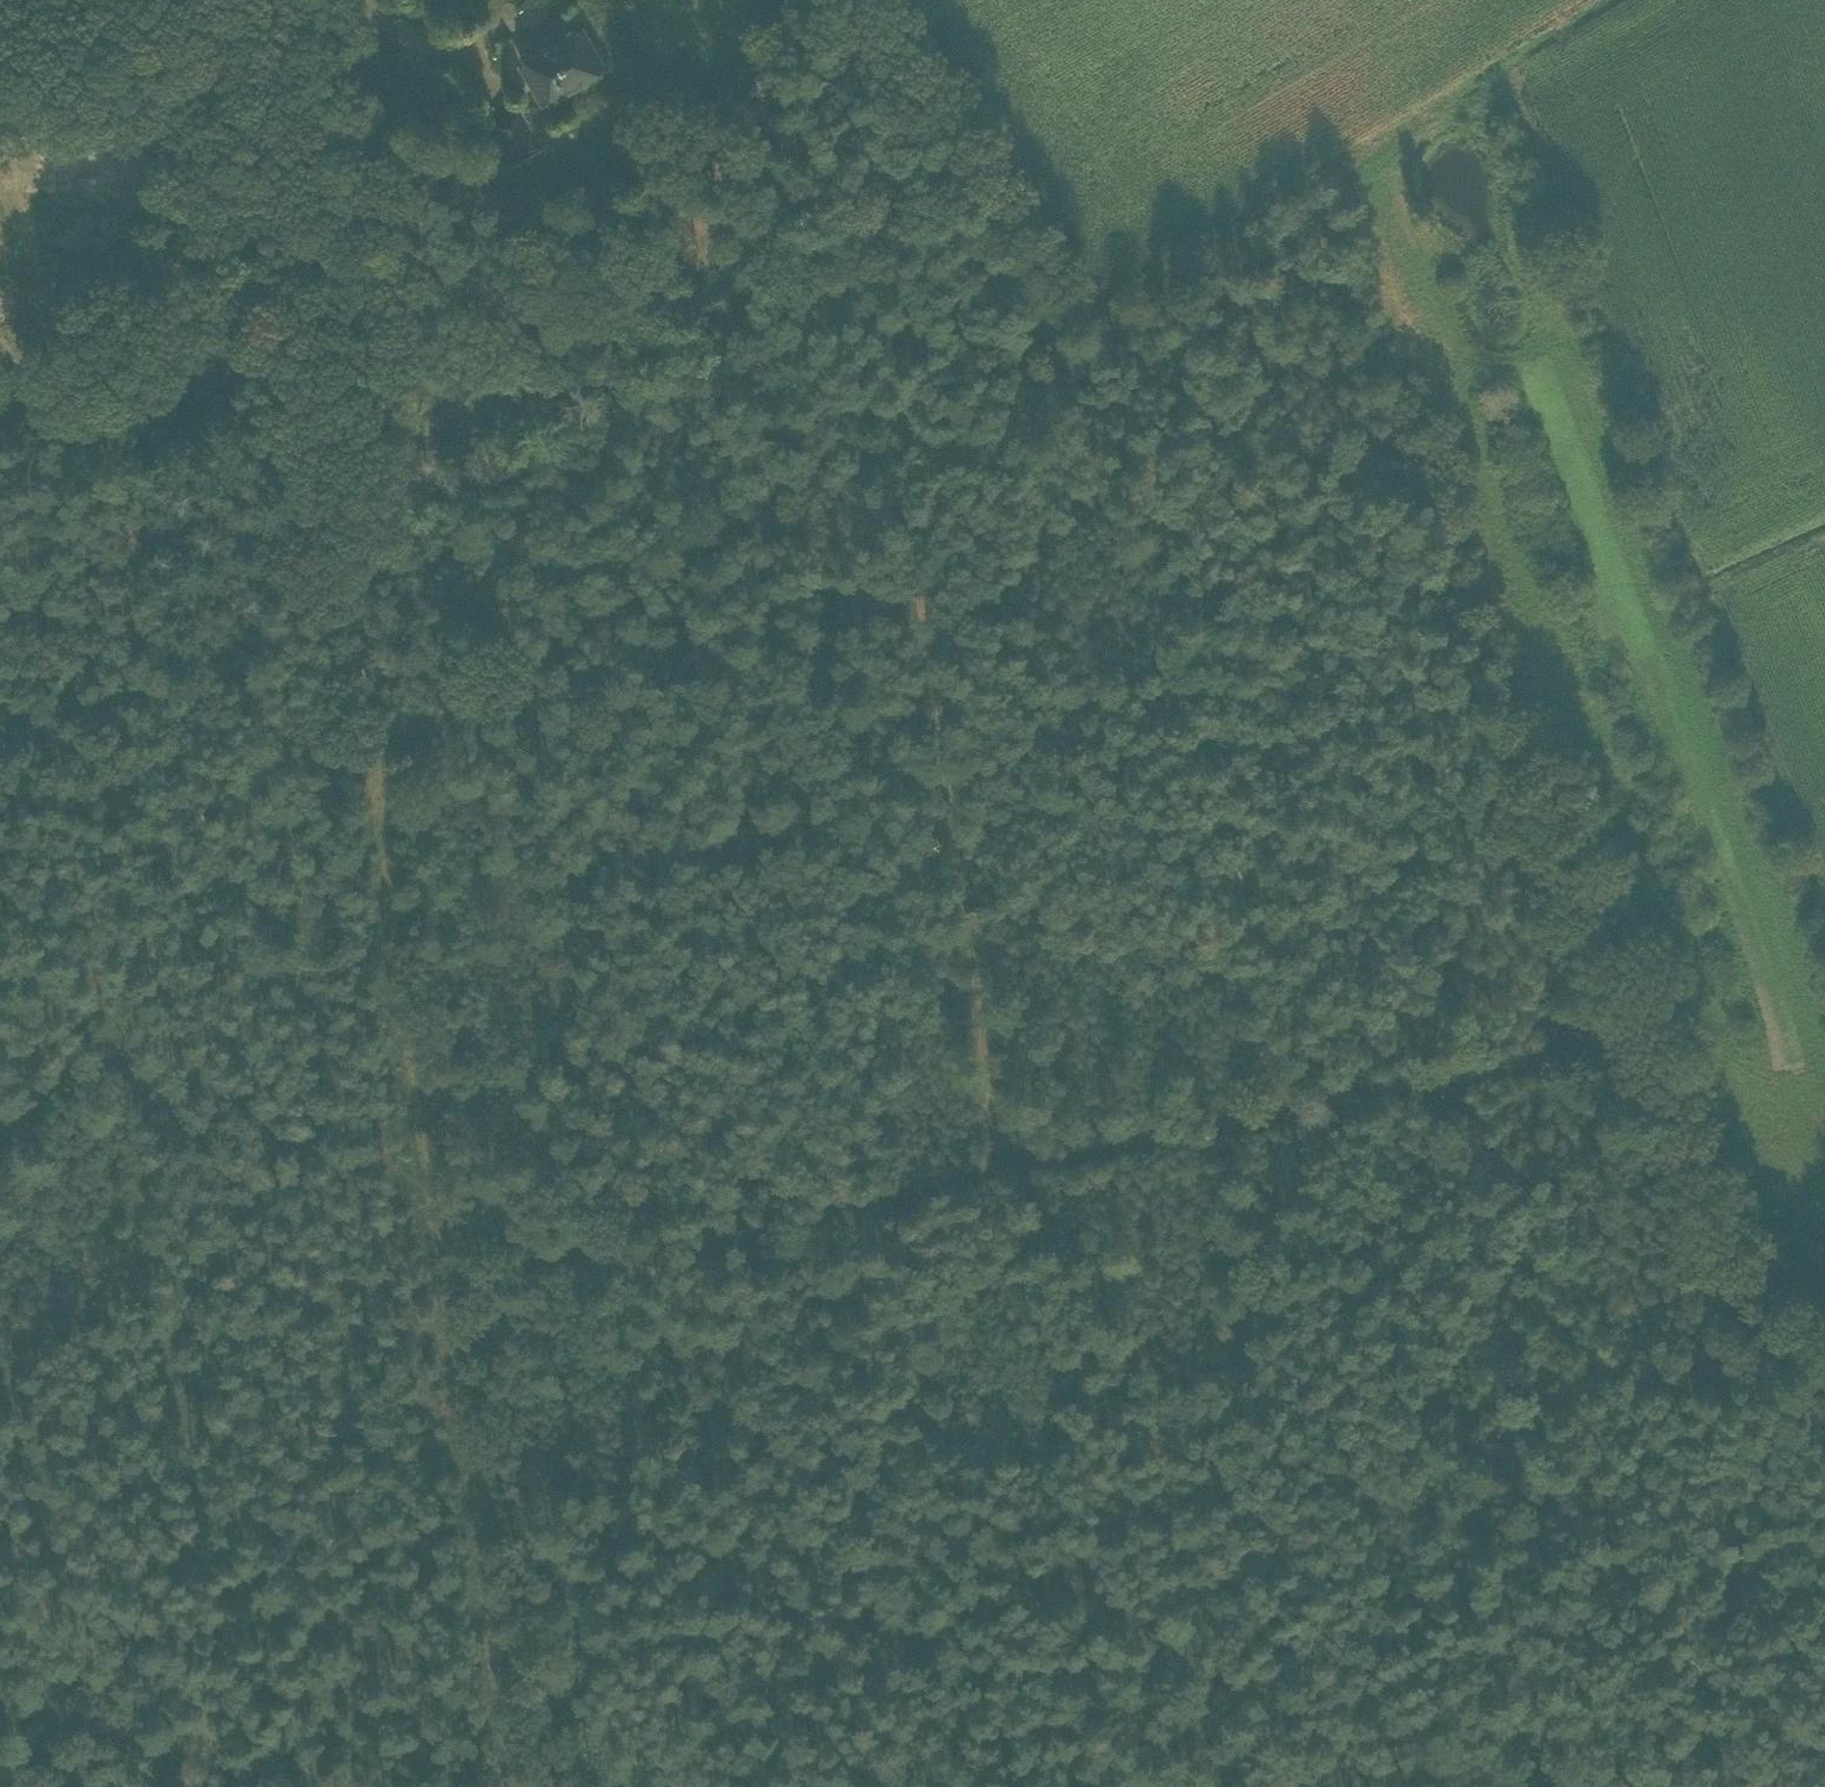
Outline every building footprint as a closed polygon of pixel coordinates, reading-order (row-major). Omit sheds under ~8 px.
[(604,68),(581,29),(522,63),(544,103),(585,79),(591,81),(599,77),(600,70),(604,68)]
